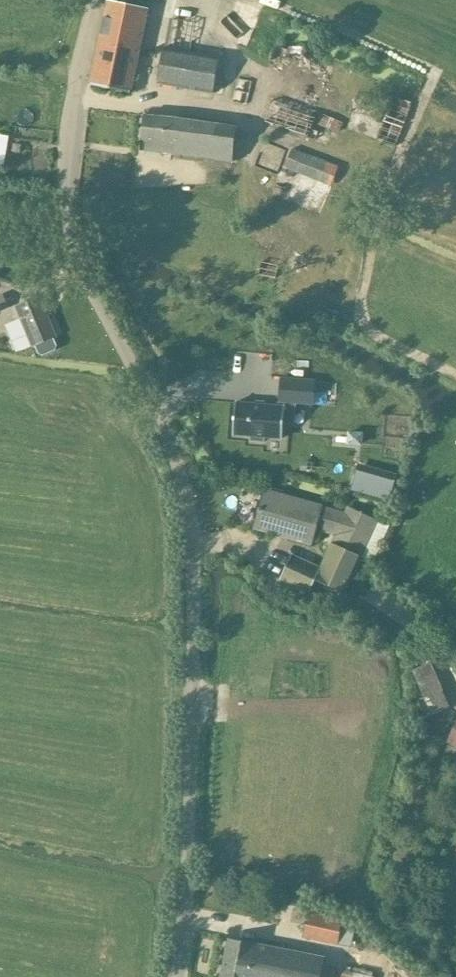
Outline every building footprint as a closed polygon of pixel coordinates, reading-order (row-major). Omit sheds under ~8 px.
[(131,91),(148,9),(108,0),(91,82),(131,91)] [(174,19),(169,49),(164,49),(158,84),(214,94),(220,58),(190,53),(195,23),(174,19)] [(329,62),(289,47),(289,49),(275,45),(271,61),(279,64),(263,116),(267,117),(266,123),(306,135),(308,130),(311,131),(329,62)] [(171,116),(145,114),(142,149),(173,153),(232,161),(237,127),(171,116)] [(5,167),(9,134),(0,133),(0,166),(5,167)] [(14,149),(21,150),(23,143),(15,142),(14,149)] [(338,165),(293,148),(285,168),(331,186),(338,165)] [(282,168),(273,194),(321,212),(330,186),(282,168)] [(9,307),(4,293),(0,294),(0,311),(9,307)] [(57,346),(53,338),(57,336),(45,308),(48,307),(43,295),(16,306),(33,346),(36,345),(39,353),(43,355),(55,350),(57,346)] [(314,406),(317,380),(282,377),(279,402),(297,404),(314,406)] [(279,405),(238,401),(235,435),(282,439),(284,423),(295,424),(297,404),(279,402),(279,405)] [(393,436),(392,445),(404,446),(405,437),(393,436)] [(355,462),(351,493),(391,499),(395,469),(355,462)] [(313,544),(317,530),(323,506),(264,490),(255,522),(285,530),(283,535),(313,544)] [(323,506),(317,530),(336,536),(321,568),(316,578),(345,592),(362,555),(364,556),(380,519),(348,506),(345,512),(323,506)] [(321,568),(292,555),(282,578),(311,591),(316,578),(321,568)] [(442,656),(449,668),(450,668),(455,665),(455,652),(455,649),(442,656)] [(434,666),(411,674),(426,715),(449,707),(434,666)] [(447,742),(455,746),(455,723),(447,742)] [(309,912),(305,934),(304,938),(339,945),(344,919),(309,912)] [(324,956),(229,938),(221,976),(320,976),(324,956)]
